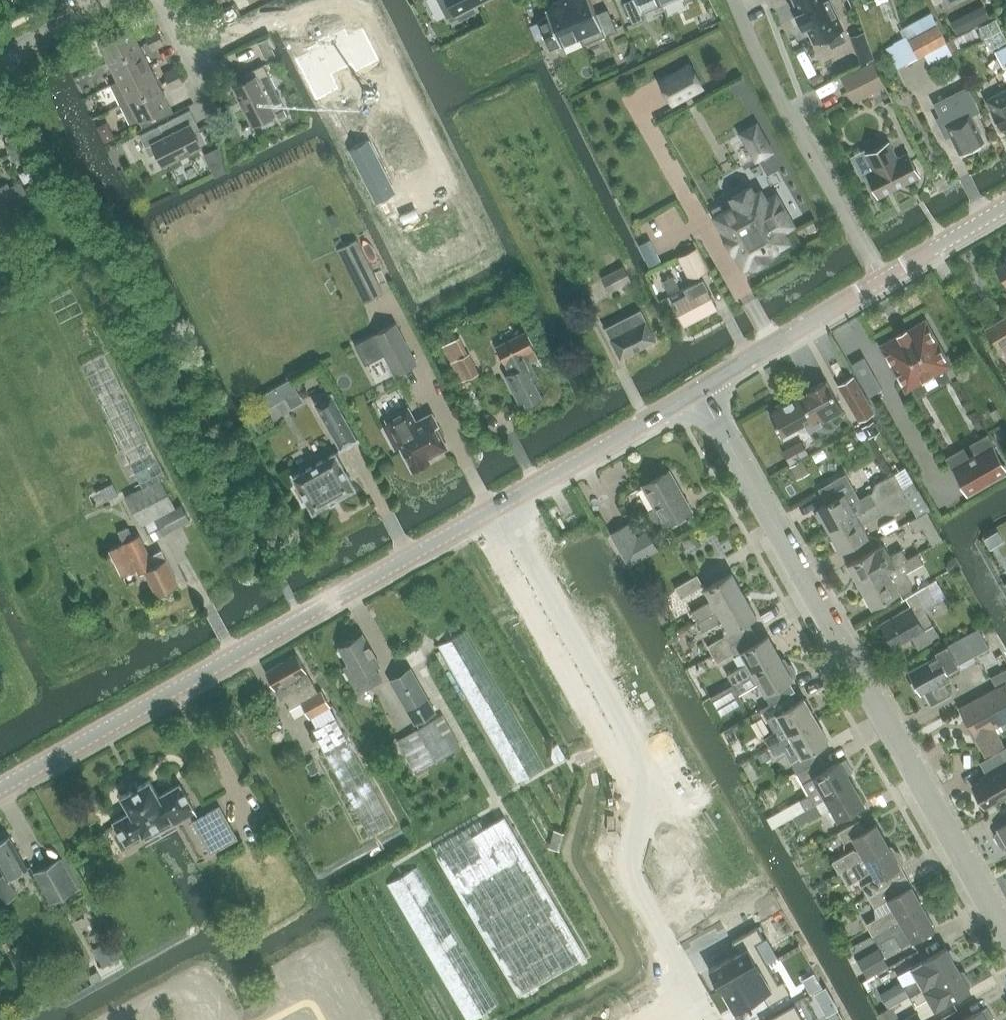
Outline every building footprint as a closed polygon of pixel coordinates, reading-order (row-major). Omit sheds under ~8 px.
[(448,15),(457,11),(460,17),(474,10),(471,3),(477,0),(440,0),(448,15)] [(581,35),(582,35),(567,0),(561,0),(545,7),(549,15),(538,20),(550,48),(561,44),(581,35)] [(581,35),(584,44),(606,35),(597,13),(591,0),(567,0),(582,35),(581,35)] [(636,0),(627,0),(623,2),(633,24),(644,19),(640,10),(636,0)] [(660,0),(636,0),(640,10),(661,2),(660,0)] [(800,12),(798,13),(796,14),(797,16),(802,25),(801,25),(802,27),(804,26),(806,25),(814,41),(825,36),(830,47),(847,39),(842,28),(843,27),(830,0),(794,0),(800,12)] [(866,8),(886,0),(863,0),(866,8)] [(879,4),(886,21),(895,17),(888,0),(879,4)] [(983,5),(951,21),(957,34),(989,17),(983,5)] [(608,8),(597,13),(606,35),(617,30),(608,8)] [(979,27),(990,49),(1005,41),(1005,39),(995,19),(979,27)] [(909,39),(918,57),(924,54),(946,42),(937,24),(909,39)] [(108,62),(141,46),(131,26),(98,42),(108,62)] [(145,34),(149,42),(160,36),(156,28),(145,34)] [(318,98),(337,88),(330,74),(352,62),(356,70),(377,60),(362,30),(348,38),(344,30),(328,38),(327,36),(326,37),(327,38),(319,42),(318,41),(317,41),(320,48),(298,59),(318,98)] [(160,36),(149,42),(153,49),(164,44),(160,36)] [(904,38),(886,47),(897,68),(918,57),(909,39),(907,36),(904,38)] [(268,38),(259,42),(264,54),(269,56),(275,53),(268,38)] [(866,39),(855,43),(862,61),(873,57),(866,39)] [(946,42),(924,54),(930,66),(953,54),(947,44),(946,42)] [(141,46),(108,62),(118,81),(150,65),(141,46)] [(996,52),(1004,68),(1005,67),(1005,47),(996,52)] [(882,81),(871,61),(842,76),(849,91),(867,82),(870,87),(882,81)] [(672,103),(702,87),(690,64),(660,80),(672,103)] [(120,104),(160,84),(150,65),(118,81),(111,85),(120,104)] [(289,115),(279,96),(264,65),(253,70),(256,76),(234,87),(253,124),(274,113),(278,120),(289,115)] [(168,80),(179,75),(176,67),(164,73),(168,80)] [(958,73),(947,79),(955,92),(966,86),(958,73)] [(811,86),(820,105),(845,94),(837,74),(811,86)] [(179,75),(168,80),(172,88),(183,82),(179,75)] [(139,120),(170,104),(160,84),(120,104),(130,124),(139,120)] [(984,140),(971,114),(978,110),(967,87),(946,98),(951,107),(939,113),(941,116),(937,118),(946,136),(950,134),(959,152),(969,147),(972,149),(981,145),(981,142),(984,140)] [(986,99),(1002,129),(1005,127),(1005,88),(986,99)] [(170,104),(139,120),(143,128),(174,112),(170,104)] [(150,155),(157,152),(163,164),(201,145),(190,124),(196,121),(190,110),(140,135),(150,155)] [(756,125),(742,133),(756,158),(770,150),(756,125)] [(9,153),(21,147),(17,139),(6,145),(9,153)] [(867,173),(878,196),(898,186),(919,175),(908,152),(897,158),(889,142),(866,153),(874,169),(867,173)] [(21,147),(9,153),(13,160),(25,155),(21,147)] [(18,182),(9,187),(13,195),(22,190),(18,182)] [(0,186),(0,200),(1,201),(13,195),(9,187),(7,183),(0,186)] [(750,187),(731,198),(736,206),(716,217),(725,231),(723,232),(734,251),(736,250),(744,265),(749,262),(752,266),(771,256),(768,251),(787,241),(782,231),(792,225),(776,195),(765,201),(760,192),(754,195),(750,187)] [(357,240),(338,249),(365,303),(384,293),(357,240)] [(696,248),(682,255),(692,275),(706,268),(696,248)] [(996,266),(1005,283),(1005,260),(996,266)] [(623,266),(602,277),(609,291),(631,280),(623,266)] [(673,276),(663,281),(684,322),(717,305),(716,305),(703,278),(680,290),(673,276)] [(605,328),(620,357),(656,339),(641,310),(605,328)] [(997,347),(1005,342),(1005,315),(986,327),(997,347)] [(880,345),(881,346),(905,389),(906,390),(907,389),(950,365),(951,365),(950,363),(926,321),(926,320),(926,319),(924,320),(907,330),(907,328),(898,334),(898,335),(882,344),(881,344),(880,345)] [(353,343),(364,364),(383,355),(393,375),(415,364),(395,323),(353,343)] [(526,404),(542,396),(533,379),(538,377),(530,361),(538,357),(525,332),(497,346),(510,372),(505,374),(519,402),(524,399),(526,404)] [(105,353),(82,365),(143,487),(160,478),(166,476),(105,353)] [(458,359),(468,379),(479,373),(469,353),(458,359)] [(874,375),(862,382),(869,395),(882,388),(874,375)] [(854,376),(839,385),(859,420),(875,411),(854,376)] [(802,396),(799,392),(782,401),(785,405),(770,413),(782,435),(803,423),(808,431),(818,426),(817,424),(842,410),(826,380),(808,390),(809,392),(802,396)] [(357,438),(343,415),(331,394),(333,394),(332,392),(314,403),(315,404),(316,403),(328,424),(341,447),(340,448),(341,449),(342,449),(342,448),(357,440),(358,439),(358,438),(357,438)] [(395,448),(400,445),(413,469),(429,461),(428,457),(447,447),(436,426),(438,425),(432,413),(416,421),(408,407),(386,418),(389,423),(383,426),(395,448)] [(954,467),(968,493),(1005,472),(1005,470),(992,446),(975,455),(974,453),(969,456),(970,458),(954,467)] [(312,509),(313,512),(315,510),(338,498),(353,489),(355,488),(354,486),(337,455),(335,452),(333,454),(296,475),(295,475),(293,476),(294,479),(295,479),(312,509)] [(802,460),(791,466),(796,475),(807,469),(802,460)] [(665,473),(643,485),(655,507),(648,512),(655,524),(662,520),(665,524),(691,509),(684,496),(679,498),(665,473)] [(828,502),(816,508),(828,529),(902,488),(894,474),(876,484),(872,492),(859,499),(846,474),(820,488),(828,502)] [(143,487),(127,496),(142,525),(144,524),(153,539),(189,519),(181,504),(176,507),(160,478),(143,487)] [(113,482),(100,489),(106,500),(119,494),(113,482)] [(902,488),(828,529),(840,551),(867,536),(860,524),(882,513),(892,514),(910,504),(906,496),(918,490),(913,482),(902,488)] [(942,538),(927,511),(917,516),(909,521),(916,532),(922,528),(931,544),(942,538)] [(637,538),(630,524),(613,533),(630,564),(658,549),(648,532),(637,538)] [(124,541),(109,549),(122,576),(138,568),(139,572),(145,570),(157,595),(161,593),(163,596),(172,592),(170,588),(179,584),(162,550),(150,555),(139,534),(124,541)] [(847,563),(859,585),(906,558),(901,548),(889,555),(883,544),(847,563)] [(900,595),(911,589),(913,583),(906,572),(923,563),(917,552),(906,558),(859,585),(870,606),(898,591),(900,595)] [(718,610),(746,594),(734,572),(706,588),(713,599),(703,605),(704,605),(693,611),(699,620),(710,614),(718,609),(718,610)] [(699,574),(677,587),(682,597),(704,584),(699,574)] [(938,637),(923,609),(944,597),(934,580),(904,597),(909,606),(880,622),(893,646),(911,637),(917,648),(938,637)] [(710,614),(699,620),(704,630),(724,619),(730,631),(726,633),(727,635),(709,645),(714,653),(755,630),(749,620),(758,615),(746,594),(718,610),(718,609),(710,614)] [(937,655),(908,671),(921,693),(925,691),(932,703),(949,693),(942,681),(950,677),(946,670),(987,647),(977,628),(935,651),(937,655)] [(782,657),(770,635),(761,640),(755,630),(714,653),(718,662),(736,652),(737,653),(742,651),(748,663),(728,674),(734,684),(782,657)] [(466,631),(438,646),(516,784),(544,768),(466,631)] [(343,645),(339,647),(349,664),(344,666),(359,692),(382,679),(375,667),(380,664),(363,634),(352,640),(349,640),(343,643),(343,645)] [(301,702),(310,718),(331,706),(322,690),(318,692),(297,654),(266,671),(281,699),(283,698),(289,709),(301,702)] [(782,657),(734,684),(720,692),(725,701),(759,682),(766,694),(772,704),(791,693),(785,683),(794,678),(794,677),(797,676),(798,672),(793,664),(790,663),(787,665),(782,657)] [(411,669),(391,681),(414,723),(435,711),(411,669)] [(1004,683),(1005,682),(1005,669),(991,677),(997,687),(1004,683)] [(985,754),(1002,745),(992,727),(1005,720),(1005,687),(1004,683),(997,687),(959,708),(985,754)] [(797,703),(791,693),(772,704),(764,709),(776,731),(766,737),(771,746),(790,736),(790,735),(818,719),(806,698),(797,703)] [(415,774),(460,748),(441,715),(396,741),(415,774)] [(790,736),(771,746),(777,756),(786,751),(798,772),(823,758),(817,748),(830,741),(818,719),(790,735),(790,736)] [(987,774),(980,778),(981,780),(973,785),(984,805),(993,801),(994,803),(1005,796),(1005,747),(992,755),(999,767),(987,774)] [(766,750),(758,754),(762,762),(770,758),(766,750)] [(801,799),(806,809),(854,782),(849,773),(854,770),(847,758),(842,761),(828,768),(823,758),(798,772),(811,794),(801,799)] [(313,760),(305,764),(311,775),(319,771),(313,760)] [(121,795),(122,797),(130,811),(115,820),(113,821),(114,822),(125,842),(126,843),(128,842),(143,834),(146,839),(175,823),(174,823),(195,811),(180,785),(181,785),(180,783),(178,784),(159,795),(151,781),(150,779),(148,780),(149,780),(123,795),(121,795)] [(854,782),(806,809),(812,818),(831,807),(838,819),(866,803),(854,782)] [(801,799),(791,804),(797,814),(806,809),(801,799)] [(220,806),(199,818),(217,849),(237,838),(220,806)] [(797,814),(794,816),(798,825),(812,818),(806,809),(797,814)] [(482,819),(433,848),(437,855),(518,994),(586,955),(505,816),(504,816),(488,826),(486,826),(482,819)] [(848,868),(889,845),(878,824),(866,830),(860,820),(840,832),(846,843),(854,838),(861,849),(857,851),(856,849),(834,862),(840,873),(842,871),(848,868)] [(997,828),(1005,844),(1005,823),(997,828)] [(0,876),(0,897),(3,902),(17,894),(8,878),(27,868),(9,836),(0,841),(0,866),(5,874),(0,876)] [(864,886),(870,896),(893,883),(887,873),(901,865),(901,864),(903,863),(904,859),(900,851),(896,850),(893,851),(889,845),(848,868),(842,871),(849,882),(867,872),(865,869),(870,866),(877,878),(864,886)] [(35,873),(51,902),(77,888),(61,858),(35,873)] [(387,884),(466,1019),(472,1019),(498,1004),(418,866),(417,867),(387,884)] [(875,906),(877,917),(867,923),(874,935),(875,934),(885,928),(924,906),(912,885),(898,893),(893,883),(870,896),(875,906)] [(924,906),(885,928),(875,934),(879,942),(895,933),(902,945),(936,926),(924,906)] [(738,951),(709,968),(721,990),(723,989),(722,988),(767,962),(756,943),(764,938),(757,925),(732,940),(738,951)] [(113,938),(94,948),(102,963),(103,965),(122,955),(113,938)] [(905,986),(910,995),(959,968),(948,947),(913,967),(920,978),(905,986)] [(869,978),(883,969),(890,966),(883,954),(862,966),(869,978)] [(767,962),(722,988),(723,989),(734,1009),(762,993),(768,1004),(790,991),(783,979),(779,982),(767,962)] [(959,968),(910,995),(916,1005),(929,997),(936,1008),(971,988),(970,986),(974,981),(971,975),(964,976),(959,968)] [(97,971),(89,975),(93,982),(101,978),(97,971)] [(814,993),(819,1002),(831,995),(825,986),(814,993)] [(905,986),(884,998),(889,1007),(910,995),(905,986)] [(795,1002),(764,1019),(805,1019),(795,1002)] [(963,1019),(995,1019),(996,1019),(988,1006),(963,1019)] [(879,1013),(883,1019),(890,1019),(895,1017),(889,1007),(879,1013)]
